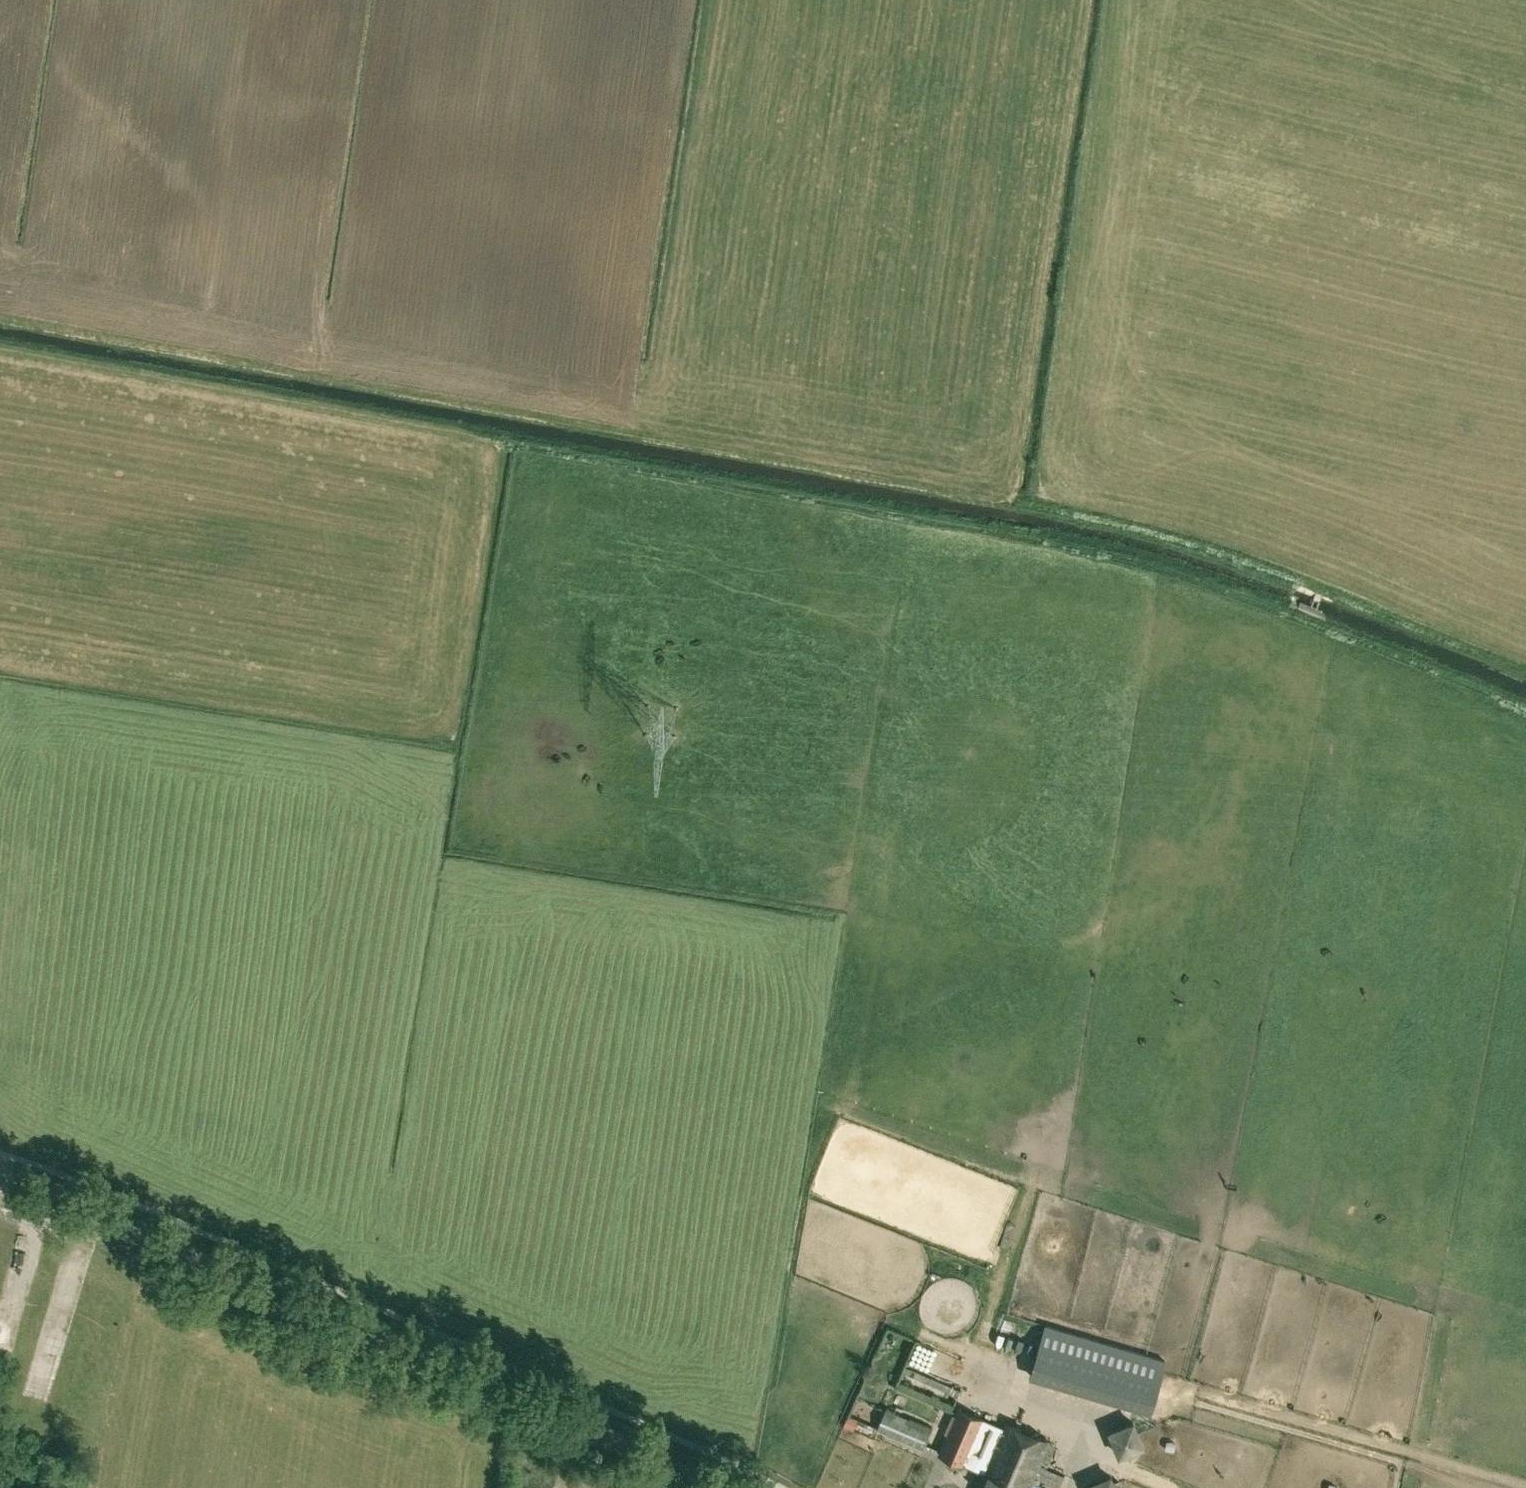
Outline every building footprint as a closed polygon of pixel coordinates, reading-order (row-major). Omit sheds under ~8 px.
[(1025,1372),(1142,1409),(1158,1358),(1041,1321),(1025,1372)] [(1004,1429),(957,1409),(938,1455),(982,1474),(977,1487),(1029,1487),(1048,1442),(1006,1424),(1004,1429)] [(922,1451),(930,1429),(887,1410),(878,1431),(922,1451)]
